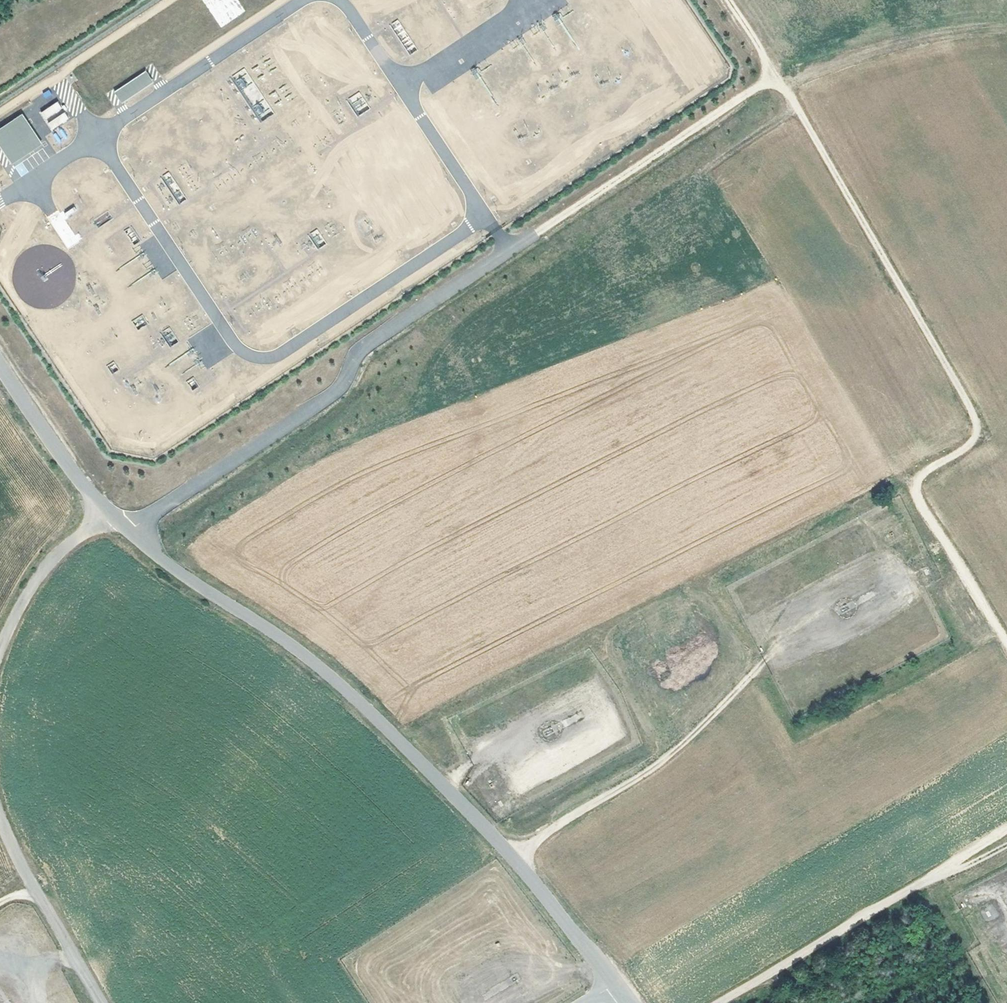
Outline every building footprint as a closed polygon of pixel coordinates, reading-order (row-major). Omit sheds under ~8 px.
[(409,55),(417,50),(398,19),(390,24),(409,55)] [(233,76),(256,123),(271,116),(248,68),(233,76)] [(154,82),(146,70),(115,91),(122,102),(154,82)] [(47,102),(55,98),(51,89),(43,93),(47,102)] [(357,116),(370,109),(360,91),(347,99),(357,116)] [(39,112),(50,130),(69,119),(58,101),(39,112)] [(22,113),(0,128),(0,145),(12,163),(43,143),(22,113)] [(56,130),(58,139),(65,138),(63,128),(56,130)] [(168,172),(161,176),(178,202),(185,198),(168,172)] [(97,226),(112,218),(108,212),(94,219),(97,226)] [(317,229),(309,233),(317,249),(325,244),(317,229)] [(142,315),(132,320),(136,328),(147,323),(142,315)] [(161,331),(169,346),(178,341),(169,326),(161,331)] [(193,377),(187,380),(192,389),(198,386),(193,377)]
